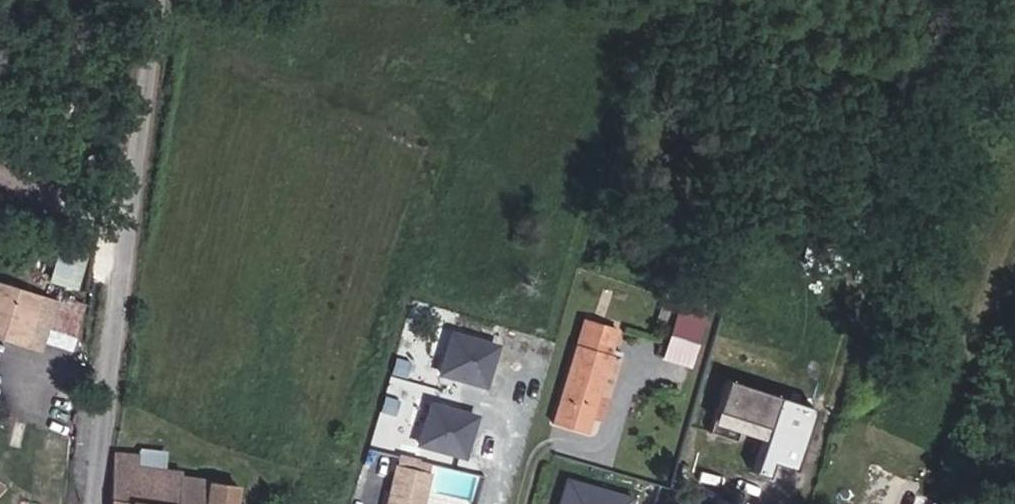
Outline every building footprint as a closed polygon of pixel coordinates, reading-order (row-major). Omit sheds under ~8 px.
[(52,279),(80,285),(87,253),(59,247),(52,279)] [(74,349),(87,304),(0,278),(0,337),(43,350),(46,340),(74,349)] [(678,301),(665,358),(695,365),(708,308),(678,301)] [(453,325),(438,371),(488,387),(504,341),(453,325)] [(607,448),(615,427),(639,354),(606,343),(575,438),(607,448)] [(706,442),(733,450),(734,446),(759,452),(758,456),(751,480),(766,484),(770,469),(793,476),(810,413),(721,388),(706,442)] [(428,399),(419,445),(472,454),(480,408),(428,399)] [(734,446),(733,450),(758,456),(759,452),(734,446)] [(406,503),(439,503),(449,462),(416,456),(406,503)] [(254,494),(204,489),(204,485),(176,481),(178,468),(156,465),(155,476),(147,475),(147,468),(138,467),(134,503),(253,503),(254,494)] [(981,497),(966,494),(963,503),(979,503),(981,497)]
